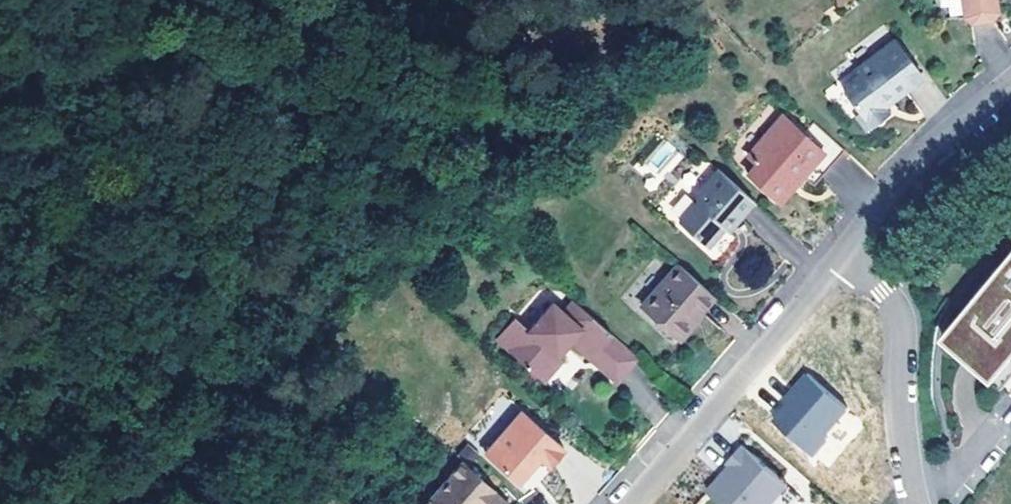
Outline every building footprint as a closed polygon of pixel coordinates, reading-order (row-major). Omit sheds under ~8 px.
[(965,13),(972,19),(993,20),(996,10),(993,0),(962,0),(965,13)] [(889,22),(851,51),(856,57),(841,68),(841,76),(857,98),(852,103),(861,114),(885,96),(881,91),(919,61),(889,22)] [(763,192),(786,168),(797,178),(806,185),(841,146),(810,118),(799,129),(777,110),(741,148),(748,155),(736,167),(763,192)] [(642,161),(655,175),(680,154),(667,139),(642,161)] [(733,209),(737,213),(750,198),(714,165),(694,191),(694,199),(678,219),(706,242),(722,223),(733,209)] [(772,202),(797,178),(786,168),(763,192),(772,202)] [(726,226),(737,213),(733,209),(722,223),(726,226)] [(710,288),(672,255),(662,266),(635,296),(670,327),(693,301),(696,305),(710,288)] [(944,340),(1010,396),(1010,259),(944,340)] [(548,346),(560,333),(608,374),(631,349),(565,290),(554,301),(547,293),(520,320),(509,308),(490,327),(503,339),(500,342),(528,366),(548,346)] [(679,335),(702,310),(696,305),(693,301),(670,327),(679,335)] [(537,375),(557,354),(548,346),(528,366),(537,375)] [(765,418),(808,456),(849,409),(805,371),(765,418)] [(521,408),(484,449),(517,478),(538,454),(548,462),(562,445),(521,408)] [(732,465),(723,476),(720,474),(706,490),(723,503),(767,503),(786,482),(740,443),(726,460),(729,463),(732,465)] [(507,498),(462,458),(421,503),(476,503),(477,503),(503,503),(507,498)] [(729,463),(720,474),(723,476),(732,465),(729,463)] [(782,495),(774,503),(791,503),(782,495)]
